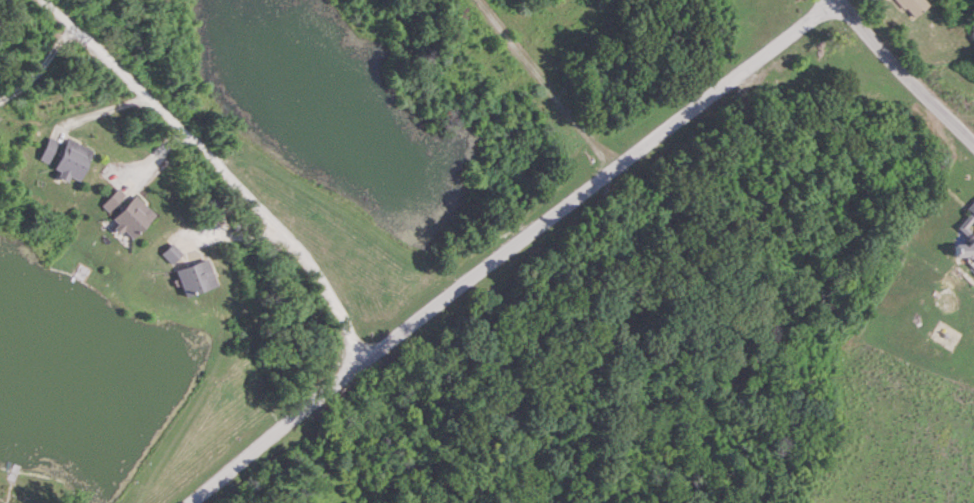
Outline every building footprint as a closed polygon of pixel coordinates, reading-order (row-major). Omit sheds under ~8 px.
[(923,0),(895,0),(912,19),(928,5),(923,0)] [(92,151),(66,139),(64,144),(48,137),(37,161),(59,171),(56,178),(65,182),(68,178),(78,182),(92,151)] [(155,216),(134,195),(129,200),(117,189),(99,207),(131,239),(155,216)] [(965,210),(969,214),(955,227),(965,238),(952,251),(973,273),(973,201),(965,210)] [(170,265),(181,254),(172,244),(161,254),(170,265)] [(175,271),(183,295),(215,284),(206,260),(175,271)]
